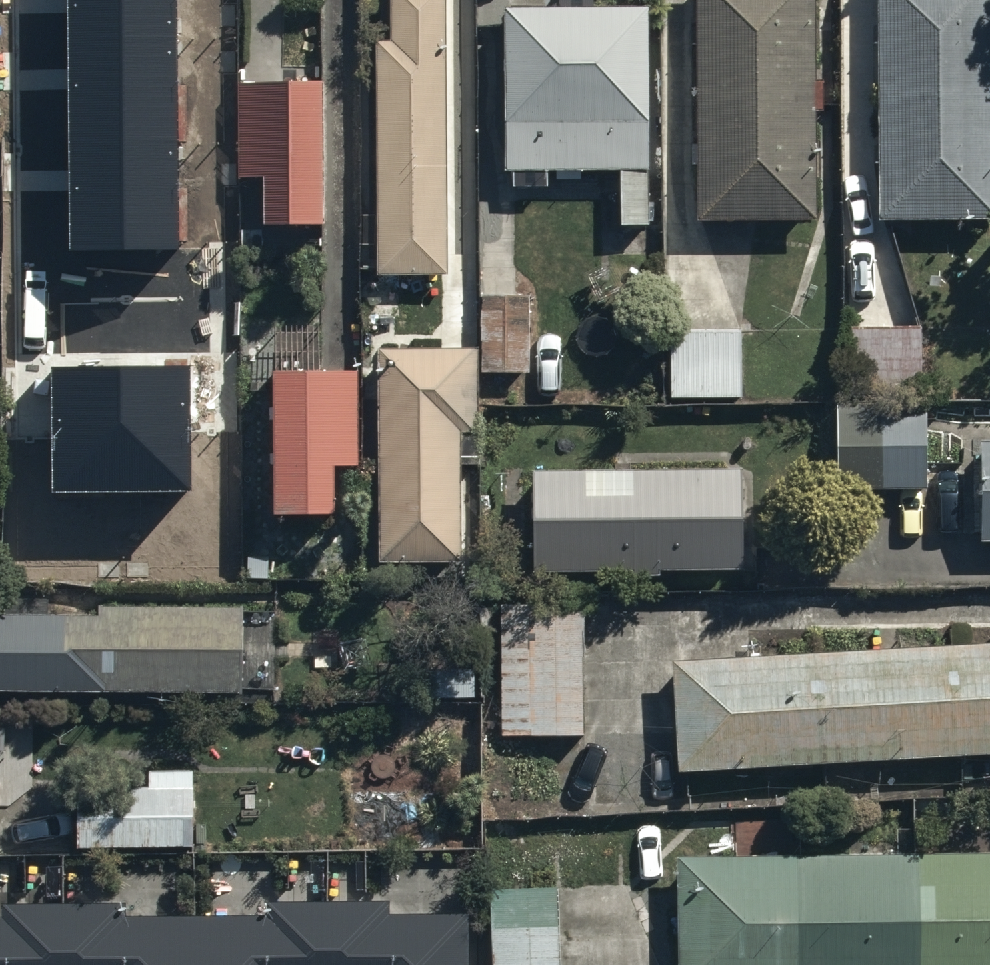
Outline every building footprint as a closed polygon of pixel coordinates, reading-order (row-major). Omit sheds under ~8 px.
[(70,248),(179,247),(177,0),(68,0),(70,248)] [(385,289),(456,288),(453,0),(421,0),(398,0),(399,58),(382,58),(385,289)] [(507,22),(508,181),(514,181),(515,201),(550,201),(550,181),(617,180),(617,234),(647,233),(645,21),(596,21),(596,0),(559,0),(559,21),(507,22)] [(697,236),(813,236),(813,131),(823,131),(823,76),(813,76),(813,0),(696,0),(697,236)] [(878,227),(989,227),(989,0),(878,0),(878,227)] [(329,232),(330,89),(247,89),(246,177),(270,177),(269,232),(329,232)] [(539,301),(488,301),(488,370),(539,370),(539,301)] [(922,327),(841,328),(842,395),(923,394),(922,327)] [(742,407),(741,336),(673,336),(673,407),(742,407)] [(479,356),(380,358),(384,568),(465,567),(462,395),(480,395),(479,356)] [(187,369),(53,369),(54,487),(188,486),(187,369)] [(363,385),(279,385),(279,529),(341,529),(340,473),(364,473),(363,385)] [(924,416),(840,417),(842,506),(926,505),(924,416)] [(981,445),(981,541),(989,541),(989,445),(981,445)] [(742,473),(533,477),(531,581),(588,580),(588,587),(660,586),(660,580),(743,579),(742,473)] [(585,607),(501,609),(505,746),(589,743),(585,607)] [(264,695),(263,611),(0,613),(0,697),(264,695)] [(688,773),(989,756),(989,650),(681,668),(688,773)] [(70,808),(71,851),(197,849),(196,792),(146,793),(146,806),(70,808)] [(683,862),(683,964),(989,964),(989,862),(683,862)] [(469,918),(387,917),(387,905),(269,906),(269,919),(125,920),(125,908),(2,910),(2,921),(0,921),(0,964),(470,964),(469,918)] [(498,951),(497,964),(567,964),(568,953),(498,951)]
